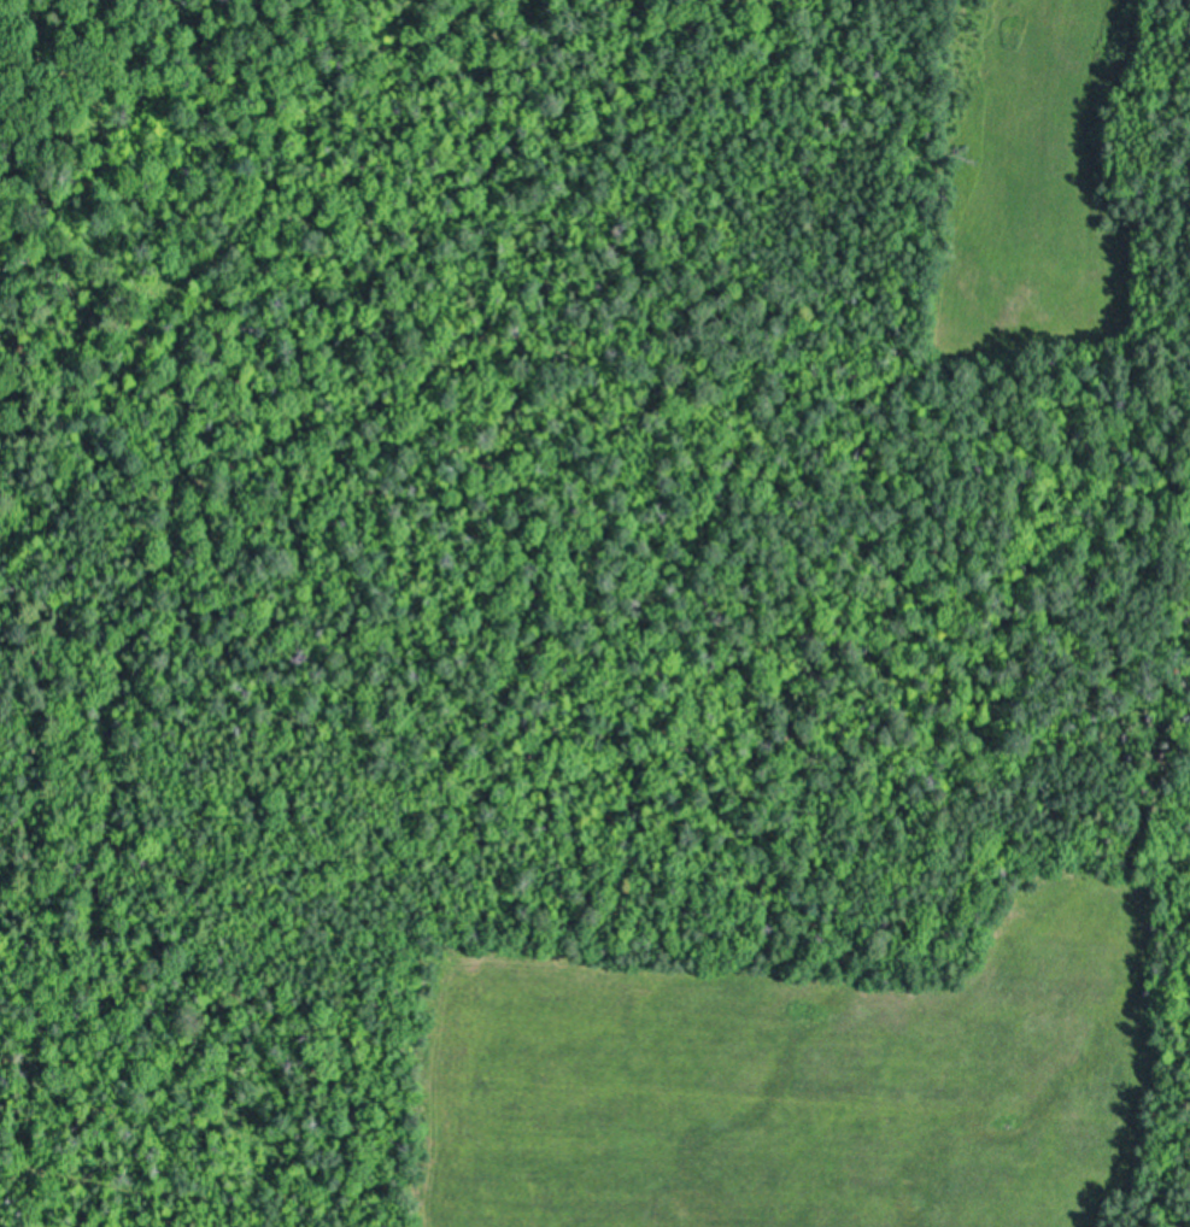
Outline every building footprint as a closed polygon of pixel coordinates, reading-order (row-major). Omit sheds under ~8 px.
[(6,1175),(0,1175),(0,1159),(8,1160),(6,1175)]
